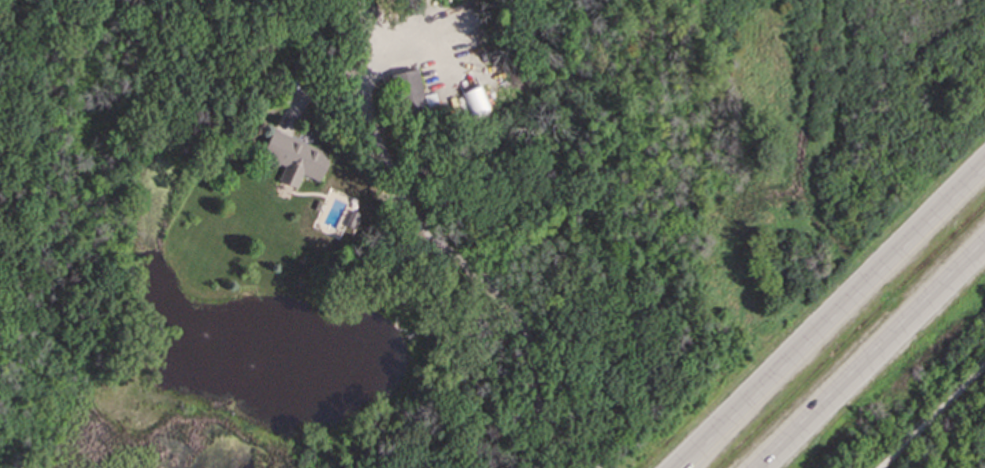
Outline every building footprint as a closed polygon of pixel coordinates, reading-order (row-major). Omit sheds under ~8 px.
[(422,72),(394,76),(400,120),(428,116),(422,72)] [(263,161),(286,170),(280,185),(300,193),(304,179),(318,185),(330,156),(274,134),(263,161)]
